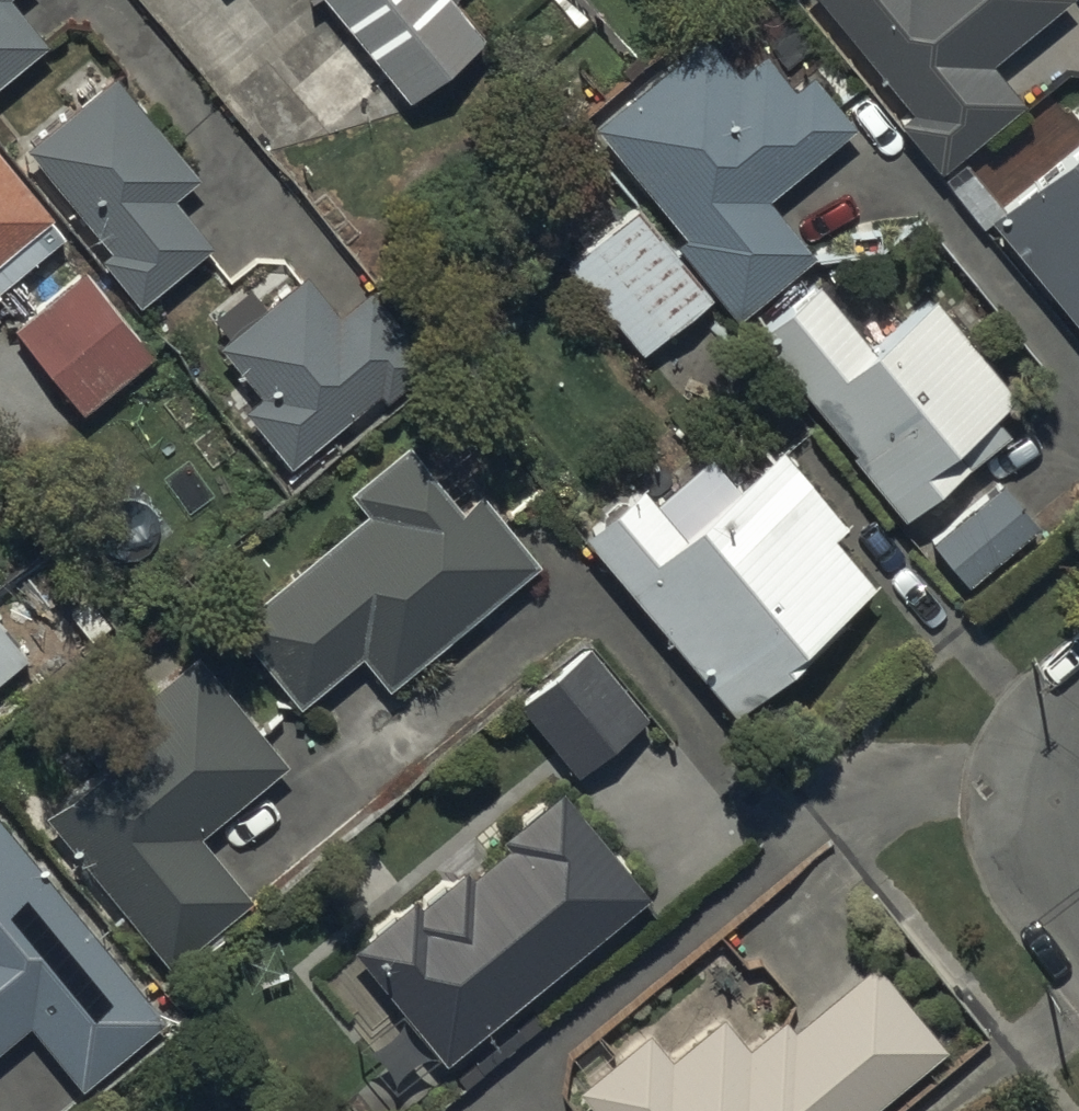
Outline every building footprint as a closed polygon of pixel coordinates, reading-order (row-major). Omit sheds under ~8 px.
[(43,30),(17,0),(0,0),(0,67),(43,30)] [(404,85),(480,24),(461,0),(336,0),(404,85)] [(910,96),(896,107),(941,162),(1026,94),(989,48),(1048,0),(832,0),(910,96)] [(737,60),(703,19),(591,112),(683,222),(672,230),(735,305),(810,243),(764,187),(851,114),(808,62),(792,74),(763,39),(737,60)] [(194,162),(110,59),(21,132),(106,236),(98,243),(135,289),(209,229),(171,181),(194,162)] [(987,200),(1078,309),(1078,123),(987,200)] [(0,133),(0,273),(61,222),(41,197),(48,190),(0,133)] [(708,282),(632,191),(563,249),(639,339),(708,282)] [(149,343),(80,256),(10,312),(79,398),(149,343)] [(334,300),(302,262),(220,333),(260,380),(243,395),(288,447),(373,375),(384,389),(429,350),(365,274),(334,300)] [(816,262),(752,313),(900,498),(1002,416),(988,398),(1013,377),(933,276),(869,327),(816,262)] [(537,550),(478,479),(458,496),(401,429),(347,475),(365,497),(230,611),(301,695),(361,644),(387,676),(537,550)] [(637,467),(579,516),(730,693),(848,600),(839,589),(869,566),(831,517),(842,509),(778,431),(675,512),(637,467)] [(1036,515),(998,470),(928,528),(966,573),(1036,515)] [(0,614),(0,667),(26,645),(0,614)] [(574,762),(645,703),(586,632),(516,691),(574,762)] [(285,751),(202,648),(196,641),(92,725),(109,746),(42,800),(165,952),(248,885),(197,822),(285,751)] [(644,880),(558,771),(504,814),(479,808),(452,832),(453,850),(458,857),(419,888),(414,882),(351,932),(441,1045),(449,1039),(471,1066),(519,1028),(495,998),(644,880)] [(18,832),(0,810),(0,1032),(25,1012),(77,1074),(160,1005),(18,832)] [(577,1075),(605,1110),(848,1110),(941,1033),(871,950),(790,1015),(782,1005),(744,1035),(720,1005),(671,1045),(649,1018),(577,1075)]
